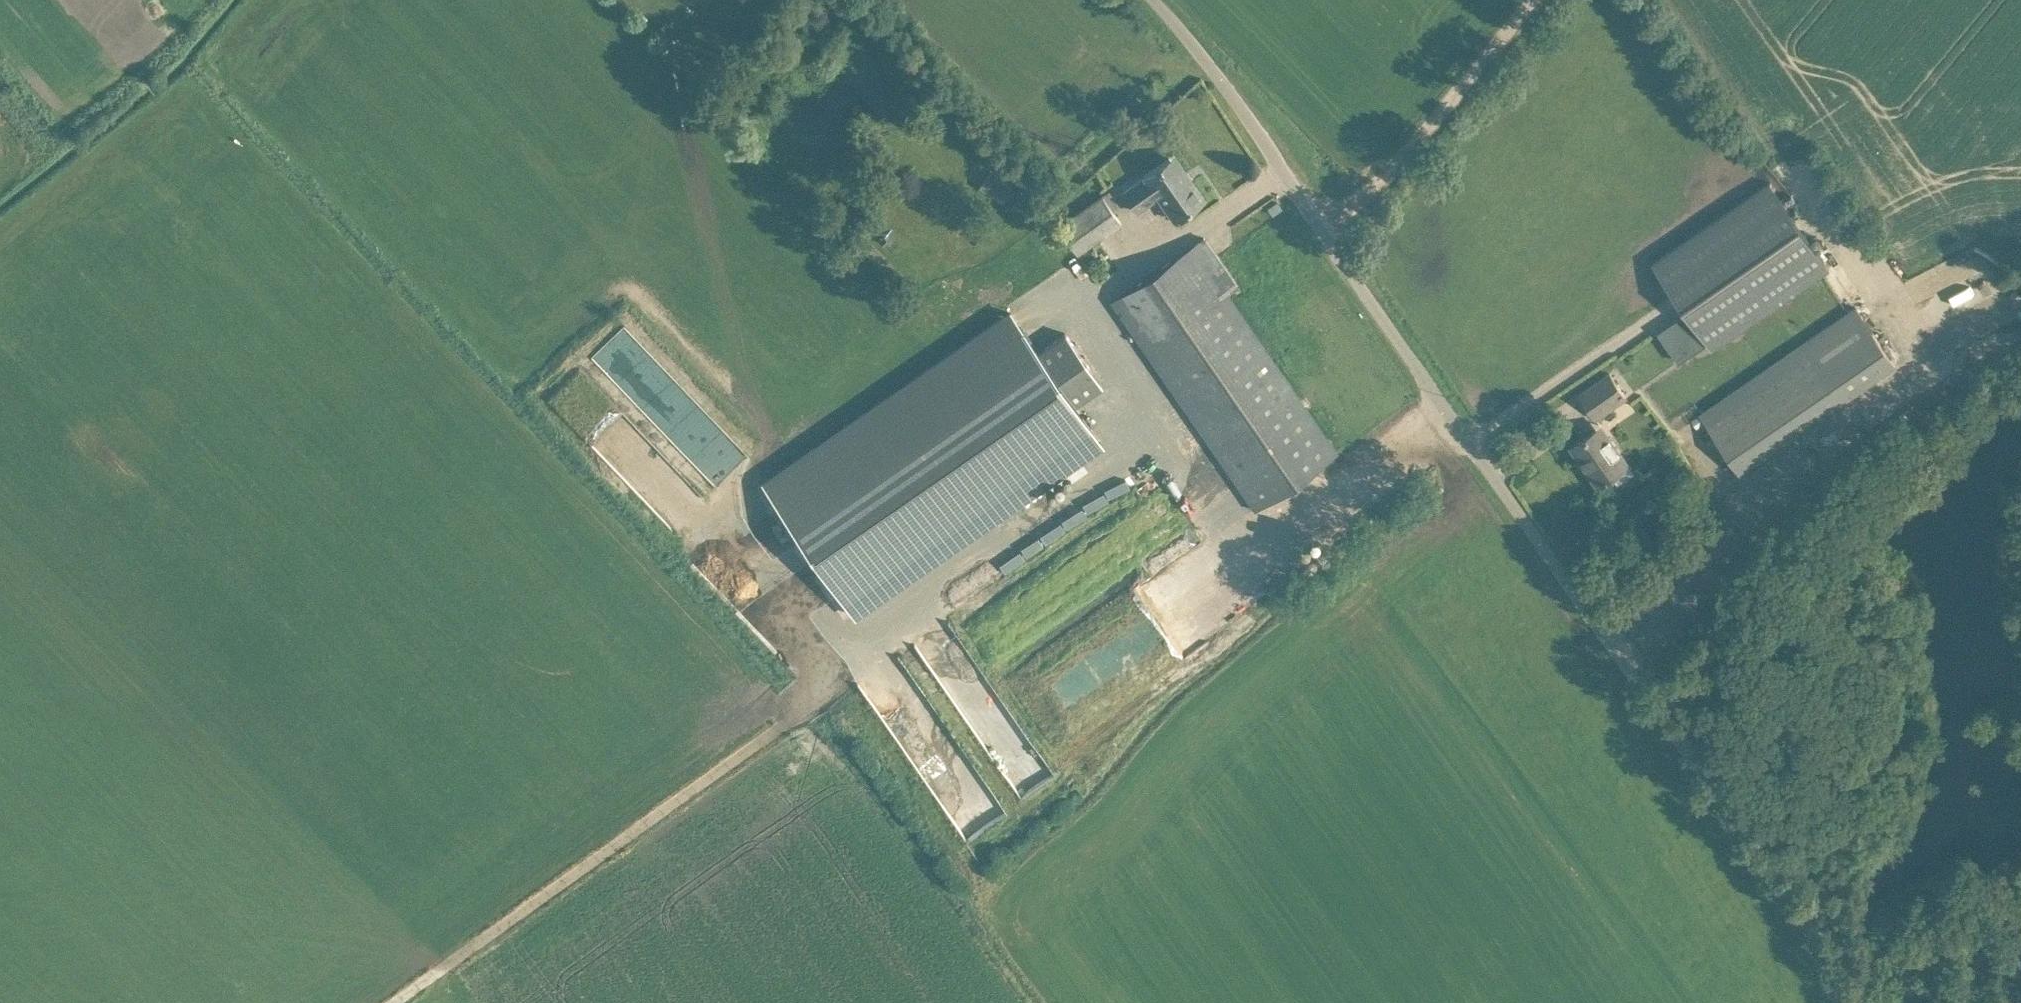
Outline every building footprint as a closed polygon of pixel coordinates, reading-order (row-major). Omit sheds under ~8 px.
[(1187,183),(1169,157),(1144,175),(1122,190),(1136,210),(1158,195),(1174,218),(1204,198),(1191,180),(1187,183)] [(1770,181),(1652,261),(1711,348),(1829,267),(1770,181)] [(1056,224),(1076,253),(1120,222),(1100,193),(1056,224)] [(1277,200),(1267,207),(1272,214),(1282,207),(1277,200)] [(1111,301),(1254,508),(1337,451),(1226,292),(1237,285),(1204,236),(1111,301)] [(1702,412),(1741,469),(1896,363),(1857,306),(1702,412)] [(1065,332),(1038,351),(1011,312),(763,483),(853,614),(1101,442),(1074,403),(1101,384),(1065,332)] [(1677,314),(1658,331),(1684,358),(1702,341),(1677,314)] [(675,527),(706,496),(578,366),(546,397),(675,527)] [(1580,393),(1597,417),(1628,395),(1611,371),(1580,393)] [(1629,462),(1602,424),(1571,445),(1598,484),(1629,462)]
